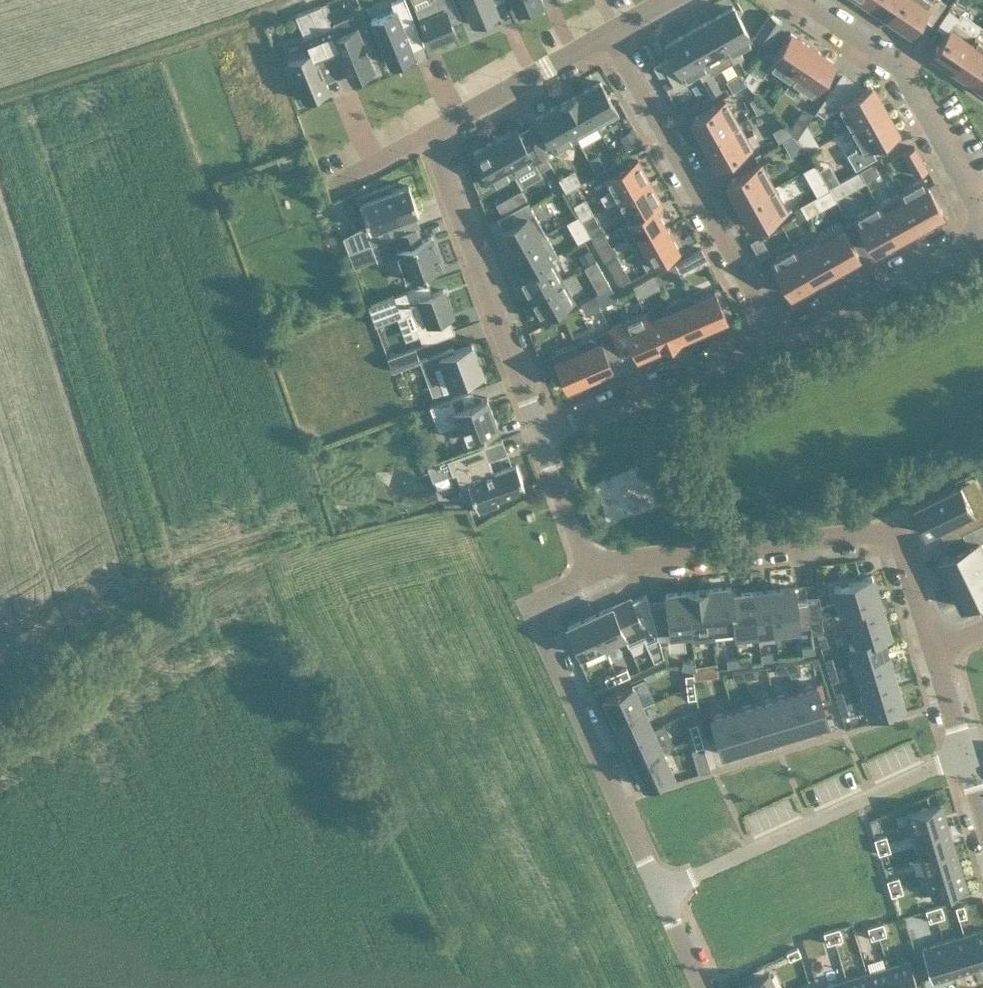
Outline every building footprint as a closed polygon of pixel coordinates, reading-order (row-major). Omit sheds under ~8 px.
[(371,18),(389,62),(414,52),(413,49),(404,28),(415,24),(406,0),(394,0),(391,1),(394,9),(371,18)] [(414,6),(430,43),(455,33),(451,22),(461,17),(454,0),(429,0),(414,6)] [(472,24),(475,23),(474,21),(481,18),(482,20),(498,13),(494,2),(498,0),(463,0),(472,24)] [(516,10),(519,9),(520,12),(534,7),(533,4),(541,0),(512,0),(516,10)] [(868,2),(872,5),(872,4),(877,7),(876,8),(889,17),(889,16),(900,0),(869,0),(868,2)] [(889,16),(900,23),(900,24),(911,31),(921,16),(931,23),(945,1),(944,0),(900,0),(889,16)] [(321,4),(310,8),(320,32),(329,55),(339,51),(348,72),(351,78),(354,77),(355,80),(365,76),(363,73),(375,68),(368,52),(370,51),(364,37),(362,38),(357,26),(341,32),(335,25),(331,27),(321,4)] [(710,19),(725,45),(724,46),(733,61),(743,55),(739,47),(752,40),(733,6),(722,12),(711,19),(710,19)] [(288,64),(284,66),(290,80),(295,78),(303,98),(306,97),(308,100),(318,96),(316,92),(329,87),(326,81),(318,62),(329,58),(330,57),(329,55),(320,32),(310,8),(297,13),(307,37),(300,40),(305,51),(286,59),(288,64)] [(781,20),(770,13),(755,34),(767,42),(781,20)] [(701,24),(687,31),(687,32),(688,32),(703,58),(703,57),(724,46),(725,45),(710,19),(711,19),(711,18),(706,21),(706,22),(701,25),(701,24)] [(954,21),(932,53),(943,60),(954,68),(976,36),(954,21)] [(750,67),(750,68),(762,76),(770,64),(790,79),(812,46),(801,39),(790,31),(773,57),(762,49),(750,67)] [(703,57),(703,58),(688,32),(687,32),(676,38),(665,44),(671,55),(661,61),(668,75),(673,84),(697,70),(702,78),(712,95),(721,89),(703,57)] [(976,36),(954,68),(966,76),(971,79),(971,80),(975,82),(982,70),(982,40),(976,36)] [(790,79),(784,89),(792,94),(799,84),(812,93),(834,61),(823,53),(823,54),(812,46),(790,79)] [(668,75),(661,61),(653,65),(658,75),(668,75)] [(743,79),(739,72),(727,79),(733,91),(746,83),(743,79)] [(597,126),(619,114),(600,80),(579,93),(597,126)] [(823,115),(839,106),(850,127),(884,108),(878,96),(872,84),(859,91),(849,84),(850,83),(849,82),(839,96),(830,90),(831,89),(830,88),(815,110),(823,115)] [(576,137),(597,126),(579,93),(558,104),(576,137)] [(725,99),(691,118),(697,130),(698,130),(704,141),(738,122),(725,99)] [(555,149),(576,137),(558,104),(536,116),(555,149)] [(884,108),(850,127),(858,140),(853,143),(855,148),(846,152),(855,168),(876,156),(870,146),(897,130),(891,119),(884,108)] [(717,164),(759,141),(753,131),(745,135),(738,122),(704,141),(711,153),(717,164)] [(516,127),(495,139),(513,172),(521,186),(541,174),(539,170),(550,163),(533,132),(523,138),(518,131),(516,127)] [(635,130),(620,138),(626,149),(641,141),(635,130)] [(495,139),(473,151),(492,185),(513,172),(495,139)] [(927,168),(915,145),(903,152),(916,175),(927,168)] [(598,154),(589,160),(596,173),(606,168),(598,154)] [(616,199),(650,180),(638,159),(605,177),(611,188),(600,194),(606,205),(616,199)] [(829,186),(816,162),(803,169),(818,195),(830,188),(829,186)] [(879,172),(873,162),(859,170),(865,180),(879,172)] [(761,163),(727,182),(733,193),(740,205),(774,186),(761,163)] [(580,182),(573,169),(558,178),(566,191),(580,182)] [(848,176),(835,183),(841,195),(854,188),(848,176)] [(942,212),(923,178),(900,191),(919,225),(920,224),(931,218),(931,219),(942,212)] [(662,202),(650,180),(616,199),(628,221),(655,206),(662,202)] [(357,194),(368,224),(354,232),(359,247),(371,243),(403,232),(398,218),(418,211),(408,183),(392,188),(390,182),(357,194)] [(774,186),(740,205),(746,216),(752,228),(787,209),(774,186)] [(818,195),(816,196),(823,208),(836,200),(836,198),(830,188),(818,195)] [(900,191),(878,203),(897,237),(896,237),(896,238),(910,230),(915,227),(920,225),(920,224),(919,225),(900,191)] [(593,212),(585,197),(573,204),(581,218),(593,212)] [(545,233),(530,206),(532,205),(529,200),(513,208),(519,219),(500,229),(512,251),(545,233)] [(878,203),(855,216),(874,250),(885,244),(896,237),(897,237),(878,203)] [(800,205),(793,209),(799,219),(806,215),(800,205)] [(666,226),(655,206),(628,221),(639,241),(666,226)] [(820,242),(821,241),(835,268),(836,267),(847,261),(858,255),(839,221),(816,234),(820,242)] [(763,248),(787,234),(781,223),(757,237),(763,248)] [(678,248),(666,226),(639,241),(633,244),(645,266),(678,248)] [(406,279),(443,265),(432,235),(421,240),(416,227),(403,232),(371,243),(378,262),(398,255),(406,279)] [(524,271),(556,253),(545,233),(512,251),(524,271)] [(799,253),(798,254),(813,280),(812,280),(812,281),(828,272),(828,271),(831,269),(832,270),(836,268),(836,267),(835,268),(821,241),(820,242),(799,253)] [(795,246),(771,259),(790,293),(801,287),(812,280),(813,280),(798,254),(799,253),(795,246)] [(615,252),(604,257),(617,285),(628,279),(615,252)] [(562,278),(550,258),(557,254),(556,253),(524,271),(517,275),(529,297),(562,278)] [(541,318),(574,300),(562,278),(529,297),(541,318)] [(428,282),(368,304),(375,324),(410,311),(422,343),(455,331),(449,316),(453,314),(443,289),(432,293),(428,282)] [(715,290),(692,300),(704,327),(726,318),(715,290)] [(689,292),(666,303),(669,310),(681,337),(704,327),(692,300),(689,292)] [(669,310),(648,319),(660,346),(680,338),(681,337),(669,310)] [(622,322),(609,327),(619,351),(632,345),(637,356),(660,346),(648,319),(645,312),(622,322)] [(609,327),(575,342),(578,349),(590,377),(612,367),(608,356),(619,351),(609,327)] [(575,342),(552,352),(552,354),(559,368),(567,387),(590,377),(578,349),(575,342)] [(438,366),(447,390),(469,382),(467,377),(482,371),(472,343),(454,350),(453,347),(427,356),(432,368),(438,366)] [(392,371),(420,360),(415,346),(387,357),(392,371)] [(471,389),(429,405),(432,413),(433,413),(434,418),(445,414),(449,424),(457,421),(464,439),(478,434),(478,435),(484,433),(484,432),(498,426),(492,410),(487,396),(475,401),(471,389)] [(496,498),(525,488),(516,464),(493,472),(483,445),(446,458),(452,474),(456,472),(462,486),(468,484),(478,511),(498,504),(496,498)] [(915,506),(917,511),(916,511),(919,517),(920,516),(928,533),(939,528),(957,519),(963,532),(982,522),(982,503),(970,502),(962,484),(915,506)] [(981,541),(982,540),(982,522),(963,532),(970,545),(940,559),(951,582),(982,567),(982,545),(981,541)] [(951,582),(963,606),(982,597),(982,567),(951,582)] [(807,596),(806,596),(806,599),(807,599),(810,621),(822,620),(821,616),(842,610),(842,609),(879,598),(872,575),(834,587),(837,599),(820,604),(819,594),(807,596)] [(730,586),(708,588),(713,628),(714,628),(734,626),(735,625),(731,594),(732,594),(731,586),(730,586)] [(794,587),(771,589),(776,629),(810,625),(810,621),(807,599),(806,599),(795,601),(794,587)] [(708,588),(687,591),(692,635),(691,635),(691,640),(692,640),(714,637),(715,637),(714,628),(713,628),(708,588)] [(771,589),(753,591),(758,631),(759,631),(776,629),(771,589)] [(687,591),(665,593),(667,606),(670,638),(691,635),(692,635),(687,591)] [(732,594),(731,594),(735,625),(734,626),(736,638),(758,636),(759,636),(759,631),(758,631),(753,591),(732,594)] [(612,605),(612,606),(624,633),(623,634),(628,644),(644,637),(654,660),(663,655),(659,639),(650,608),(648,599),(646,593),(632,600),(631,597),(613,606),(612,605)] [(879,598),(842,609),(842,610),(847,626),(884,615),(879,598)] [(612,606),(590,616),(602,643),(623,634),(624,633),(612,606)] [(667,606),(650,608),(659,639),(670,638),(667,606)] [(884,615),(847,626),(852,643),(882,635),(889,633),(889,632),(884,615)] [(584,618),(567,626),(579,654),(602,643),(590,616),(584,618)] [(822,620),(810,621),(810,625),(811,632),(816,630),(823,628),(822,620)] [(825,633),(817,635),(821,647),(828,645),(825,633)] [(852,643),(849,644),(854,661),(854,662),(887,652),(882,635),(852,643)] [(814,644),(801,646),(803,654),(815,652),(814,644)] [(772,651),(760,653),(761,661),(773,659),(772,651)] [(854,661),(849,662),(850,663),(855,680),(855,681),(860,680),(860,679),(892,669),(887,652),(854,662),(854,661)] [(750,655),(738,656),(740,664),(752,662),(750,655)] [(738,656),(726,659),(728,666),(740,664),(738,656)] [(832,656),(824,658),(827,670),(835,667),(832,656)] [(683,660),(681,668),(693,670),(696,670),(695,662),(683,660)] [(799,661),(787,663),(789,670),(800,668),(799,661)] [(787,663),(775,665),(777,672),(789,670),(787,663)] [(835,667),(827,670),(831,681),(839,679),(835,667)] [(626,668),(616,673),(619,679),(630,675),(626,668)] [(756,668),(744,670),(746,678),(758,676),(756,668)] [(892,669),(860,679),(860,680),(864,695),(865,696),(897,686),(892,669)] [(744,670),(732,672),(734,680),(746,678),(744,670)] [(616,673),(605,677),(608,684),(619,679),(616,673)] [(693,673),(685,674),(687,686),(694,685),(693,673)] [(706,676),(694,678),(696,686),(708,684),(706,676)] [(632,683),(604,696),(614,719),(642,706),(632,683)] [(816,683),(794,690),(806,728),(828,722),(816,683)] [(694,685),(687,686),(688,698),(695,697),(694,685)] [(864,695),(860,696),(860,697),(866,716),(903,704),(897,686),(865,696),(864,695)] [(794,690),(774,696),(785,734),(806,728),(794,690)] [(842,690),(834,692),(838,704),(846,702),(842,690)] [(774,696),(753,702),(765,741),(785,734),(774,696)] [(753,702),(732,709),(744,747),(765,741),(753,702)] [(846,702),(838,704),(841,716),(849,713),(846,702)] [(642,706),(614,719),(624,741),(652,728),(642,706)] [(732,709),(711,715),(722,753),(744,747),(732,709)] [(697,722),(690,724),(693,736),(701,734),(697,722)] [(652,728),(624,741),(634,762),(662,750),(652,728)] [(701,734),(693,736),(697,747),(704,745),(701,734)] [(662,750),(634,762),(645,785),(672,773),(662,750)] [(941,803),(907,813),(913,834),(947,824),(941,803)] [(947,824),(913,834),(919,855),(954,845),(947,824)] [(886,834),(874,838),(876,846),(888,842),(886,834)] [(888,842),(876,846),(879,853),(890,850),(888,842)] [(954,845),(919,855),(926,876),(960,866),(954,845)] [(960,866),(926,876),(932,898),(967,887),(960,866)] [(898,876),(887,879),(889,887),(901,883),(898,876)] [(901,883),(889,887),(891,895),(903,891),(901,883)] [(941,904),(933,907),(937,918),(944,916),(941,904)] [(963,904),(955,906),(959,918),(967,915),(963,904)] [(933,907),(925,909),(929,921),(937,918),(933,907)] [(860,920),(858,912),(846,916),(848,924),(852,923),(860,920)] [(883,922),(875,924),(879,936),(886,933),(883,922)] [(875,924),(867,926),(871,938),(879,936),(875,924)] [(839,927),(831,929),(835,941),(842,938),(839,927)] [(964,934),(974,968),(982,966),(982,928),(964,934)] [(831,929),(823,931),(827,943),(835,941),(831,929)] [(964,934),(943,940),(953,974),(974,968),(964,934)] [(790,943),(787,935),(775,941),(779,948),(790,943)] [(943,940),(922,947),(932,981),(953,974),(943,940)] [(837,949),(835,941),(828,943),(831,951),(837,949)] [(797,946),(786,951),(789,959),(801,954),(797,946)] [(761,956),(758,948),(747,953),(750,961),(761,956)] [(744,964),(740,956),(729,962),(733,969),(744,964)] [(887,965),(894,987),(918,987),(909,959),(887,965)] [(867,972),(872,987),(894,987),(887,965),(867,972)] [(736,987),(737,987),(776,987),(769,972),(736,987)] [(846,978),(849,987),(872,987),(867,972),(846,978)] [(824,985),(825,987),(849,987),(846,978),(824,985)]
